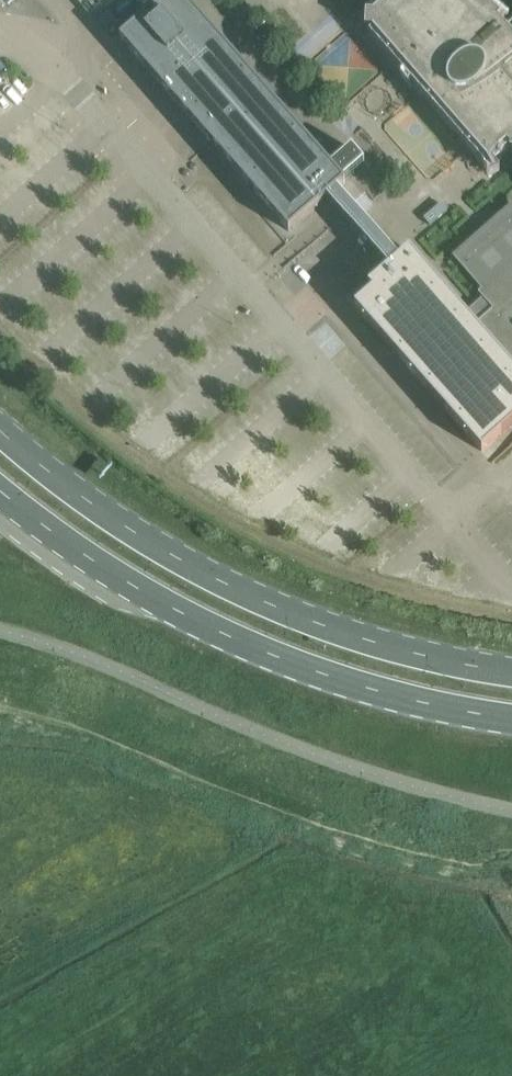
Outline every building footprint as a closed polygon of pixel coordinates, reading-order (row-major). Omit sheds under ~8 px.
[(120,38),(289,231),(326,199),(388,269),(399,259),(337,189),(345,182),(344,181),(365,163),(352,148),(331,167),(185,0),(164,0),(120,38)] [(506,30),(498,21),(501,18),(483,0),(389,0),(372,15),(365,15),(364,31),(371,32),(486,162),(492,173),(493,172),(487,161),(506,145),(511,151),(510,152),(511,154),(511,24),(506,30)] [(108,10),(95,21),(103,30),(116,19),(108,10)] [(346,298),(364,319),(386,343),(409,369),(445,411),(466,435),(476,445),(481,452),(511,425),(511,207),(456,256),(483,287),(477,293),(482,298),(464,314),(409,250),(399,259),(388,269),(370,284),(364,289),(361,285),(346,298)]
